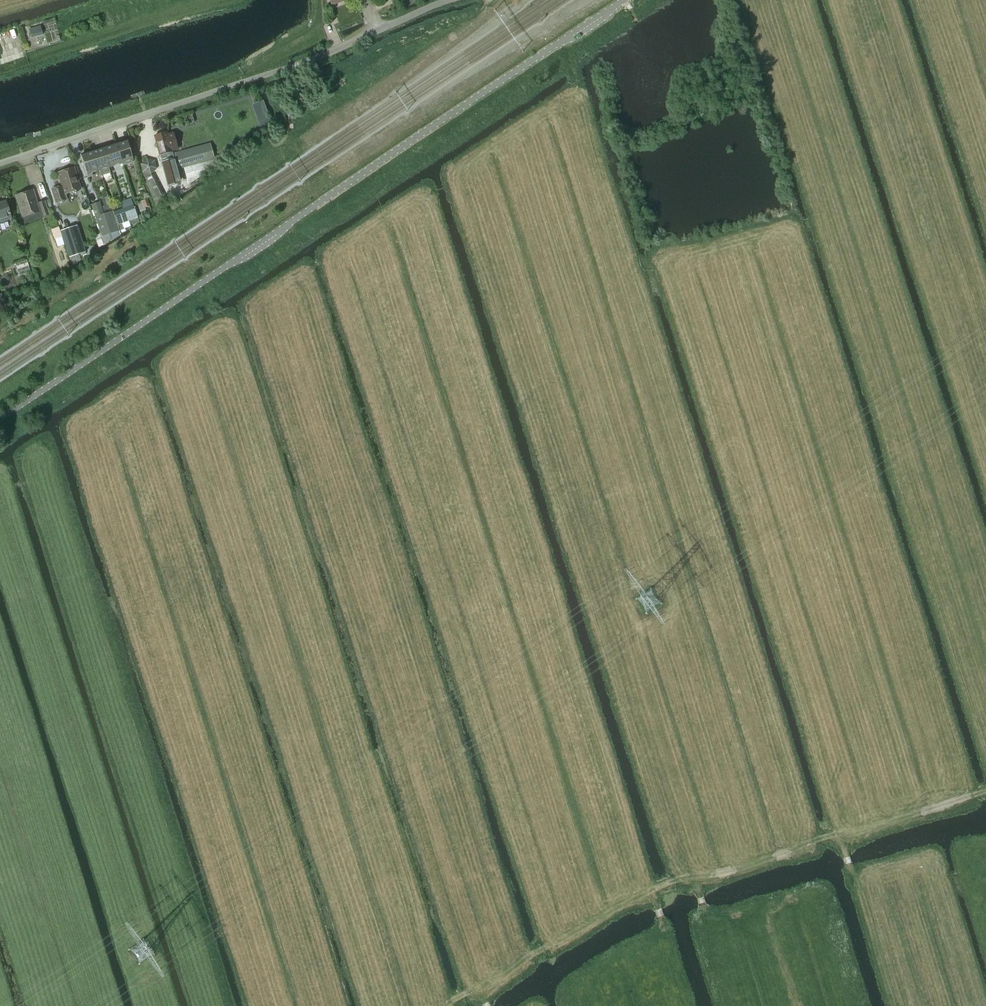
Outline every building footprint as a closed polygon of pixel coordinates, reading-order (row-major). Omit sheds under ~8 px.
[(31,38),(42,35),(40,27),(29,30),(31,38)] [(167,132),(155,136),(163,168),(164,167),(169,184),(179,181),(176,169),(178,169),(176,164),(183,162),(185,168),(213,160),(214,160),(210,143),(172,154),(172,151),(178,149),(173,132),(167,133),(167,132)] [(126,141),(115,144),(121,163),(122,166),(132,162),(131,159),(132,159),(126,141)] [(121,163),(115,144),(104,148),(110,166),(121,163)] [(102,148),(92,152),(98,171),(101,170),(102,175),(110,173),(108,167),(102,148)] [(92,173),(98,171),(92,152),(80,155),(87,177),(92,176),(92,173)] [(151,175),(157,169),(155,161),(147,158),(141,164),(143,172),(151,175)] [(56,203),(66,200),(64,195),(81,190),(74,169),(58,174),(62,186),(52,190),(56,203)] [(165,200),(153,174),(145,177),(149,190),(150,189),(155,204),(161,201),(165,200)] [(37,205),(32,191),(16,196),(23,218),(25,223),(48,215),(44,202),(37,205)] [(5,200),(0,202),(0,223),(11,219),(5,200)] [(139,212),(145,210),(144,208),(149,206),(146,200),(137,203),(139,212)] [(104,214),(102,210),(100,202),(91,205),(101,236),(119,231),(112,211),(104,214)] [(128,222),(138,218),(133,205),(123,208),(128,222)] [(118,225),(128,222),(123,208),(113,212),(118,225)] [(77,226),(61,231),(69,257),(85,252),(77,226)] [(54,240),(61,237),(62,237),(58,227),(51,229),(52,233),(54,240)]
